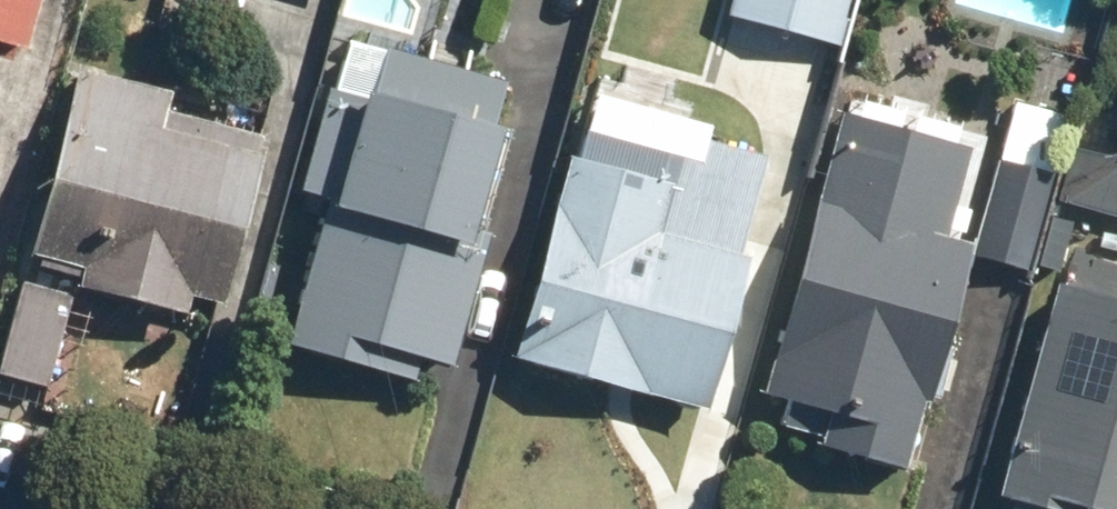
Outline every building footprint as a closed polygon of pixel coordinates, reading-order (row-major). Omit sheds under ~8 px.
[(26,42),(37,0),(0,0),(0,43),(26,42)] [(720,2),(834,30),(842,0),(721,0),(720,2)] [(155,79),(48,53),(1,246),(70,262),(62,286),(169,309),(175,282),(208,290),(243,144),(145,121),(155,79)] [(1001,109),(831,60),(741,377),(815,398),(804,436),(900,463),(966,250),(985,159),(1001,109)] [(472,112),(339,69),(256,322),(430,378),(478,232),(437,219),(472,112)] [(766,137),(581,81),(500,346),(685,403),(766,137)] [(1116,199),(1116,85),(1114,86),(1087,192),(1116,199)] [(1034,264),(1053,173),(985,159),(966,250),(1034,264)] [(4,271),(0,288),(0,364),(39,374),(62,286),(4,271)] [(1021,286),(970,495),(1030,508),(1116,508),(1116,309),(1021,286)]
